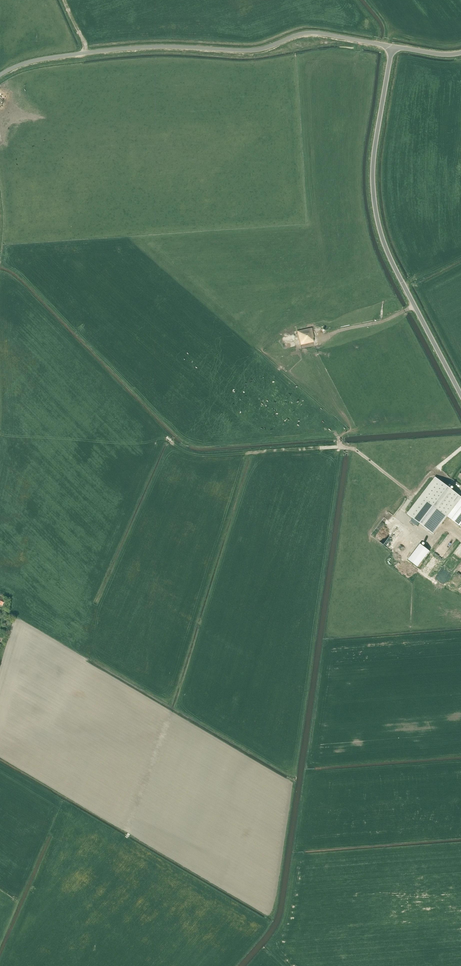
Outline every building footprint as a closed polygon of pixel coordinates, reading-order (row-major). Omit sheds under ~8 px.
[(312,328),(298,332),(301,346),(314,343),(313,339),(314,338),(312,328)] [(457,497),(459,495),(436,479),(409,516),(430,532),(443,513),(446,516),(459,499),(457,497)] [(460,497),(459,495),(457,497),(459,499),(446,516),(460,527),(460,497)] [(420,544),(408,560),(418,567),(430,551),(420,544)]
